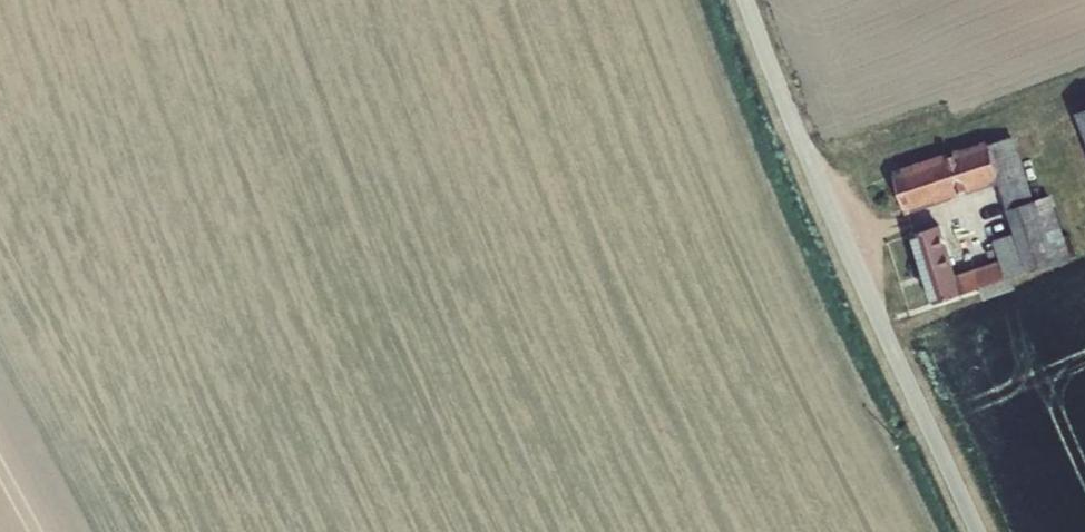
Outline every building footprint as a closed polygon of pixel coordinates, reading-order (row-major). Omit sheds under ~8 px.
[(1076,114),(1084,138),(1084,111),(1076,114)] [(988,141),(895,173),(908,215),(1000,185),(1017,234),(995,240),(1001,260),(959,275),(943,225),(914,235),(937,304),(981,289),(1013,279),(1030,273),(1031,275),(1073,260),(1052,197),(1036,202),(1014,137),(990,145),(988,141)] [(1013,279),(981,289),(985,302),(1017,291),(1013,279)]
